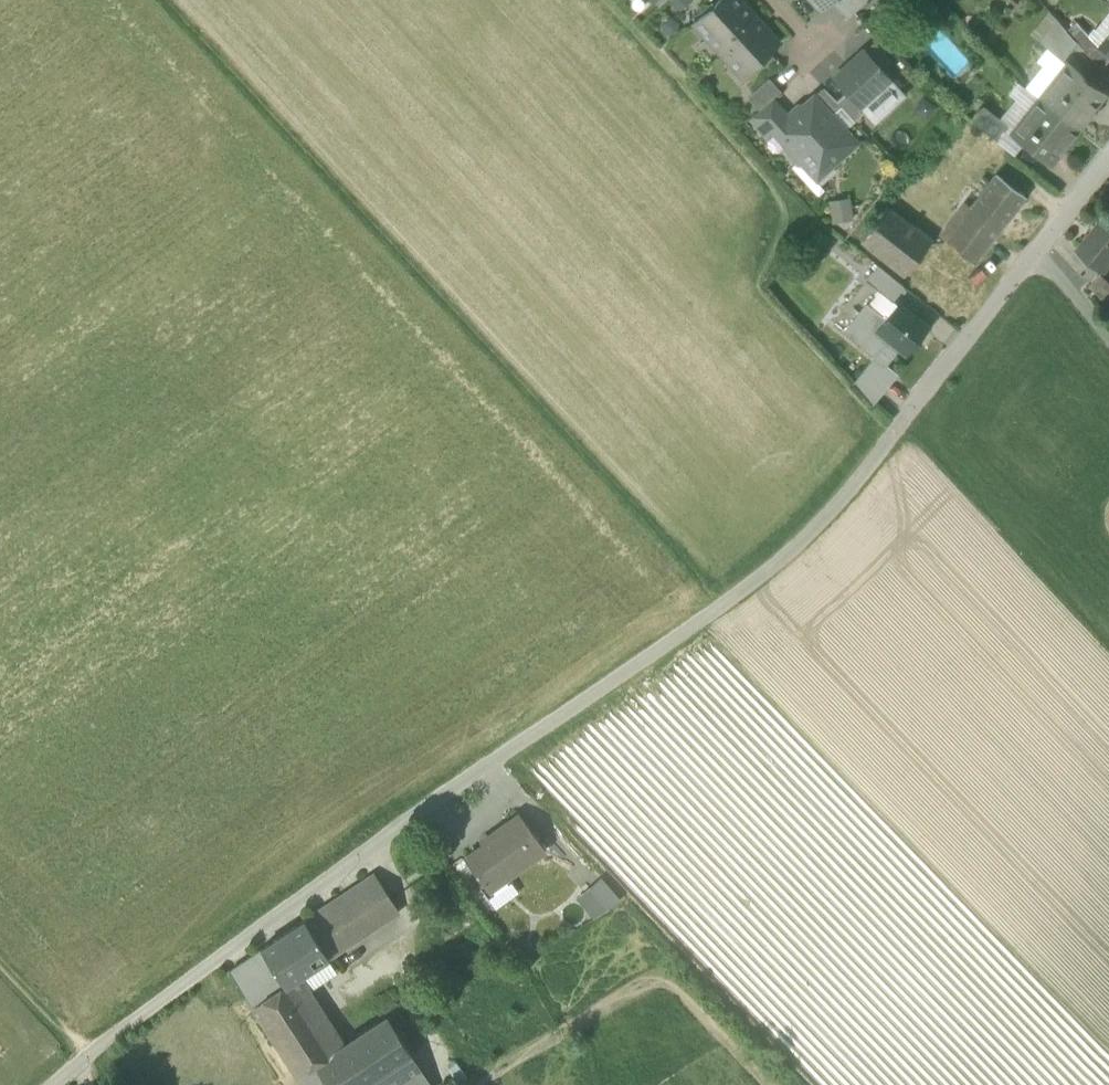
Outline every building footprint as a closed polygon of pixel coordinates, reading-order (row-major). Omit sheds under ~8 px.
[(692,0),(669,0),(668,1),(680,13),(692,1),(692,0)] [(718,50),(754,17),(738,0),(720,0),(694,24),(706,37),(718,50)] [(819,8),(828,0),(812,0),(819,8)] [(847,19),(863,4),(866,0),(830,0),(847,19)] [(1039,40),(1055,20),(1048,12),(1031,32),(1039,40)] [(1100,47),(1108,36),(1108,13),(1089,38),(1100,47)] [(679,23),(670,17),(662,21),(662,31),(670,37),(678,32),(679,23)] [(778,43),(754,17),(718,50),(733,66),(744,56),(753,65),(778,43)] [(1048,47),(1062,58),(1076,41),(1066,31),(1055,20),(1039,40),(1048,47)] [(1076,41),(1079,45),(1087,36),(1076,23),(1066,31),(1076,41)] [(1087,36),(1079,45),(1102,70),(1108,61),(1108,54),(1100,47),(1089,38),(1087,36)] [(1100,47),(1108,54),(1108,36),(1100,47)] [(706,60),(718,50),(706,37),(695,47),(706,60)] [(864,50),(882,69),(891,61),(874,42),(864,50)] [(1025,88),(1036,97),(1051,81),(1067,62),(1062,58),(1048,47),(1036,61),(1042,66),(1025,88)] [(846,93),(859,108),(890,79),(864,51),(833,79),(846,93)] [(744,56),(733,66),(742,76),(753,65),(744,56)] [(1057,85),(1043,102),(1073,126),(1086,110),(1090,113),(1107,92),(1067,61),(1067,62),(1051,81),(1057,85)] [(747,98),(759,111),(771,100),(780,92),(768,79),(747,98)] [(904,96),(890,79),(859,108),(864,113),(874,123),(904,96)] [(1051,81),(1036,97),(1043,102),(1057,85),(1051,81)] [(1024,113),(1036,97),(1025,88),(1018,82),(1007,94),(1015,100),(998,121),(1006,128),(1010,130),(1024,113)] [(813,97),(831,116),(840,107),(836,102),(823,88),(813,97)] [(840,107),(854,122),(864,113),(859,108),(846,93),(836,102),(840,107)] [(937,107),(923,96),(913,110),(927,121),(937,107)] [(799,160),(810,172),(818,165),(830,166),(855,143),(844,131),(831,116),(813,97),(789,119),(790,119),(774,133),(775,133),(786,146),(786,152),(796,163),(799,160)] [(1076,128),(1073,126),(1043,102),(1036,97),(1024,113),(1029,117),(1016,135),(1037,152),(1047,159),(1060,142),(1063,145),(1076,128)] [(789,119),(771,100),(759,111),(750,120),(763,133),(774,133),(790,119),(789,119)] [(840,107),(831,116),(844,131),(854,122),(840,107)] [(972,123),(996,141),(1006,128),(998,121),(982,109),(972,123)] [(1073,126),(1076,128),(1090,113),(1086,110),(1073,126)] [(1010,130),(1016,135),(1029,117),(1024,113),(1010,130)] [(1010,130),(1006,128),(996,141),(1027,165),(1037,152),(1016,135),(1010,130)] [(1060,142),(1047,159),(1049,161),(1063,145),(1060,142)] [(810,172),(799,160),(796,163),(791,167),(818,196),(826,189),(816,179),(810,172)] [(816,179),(830,166),(818,165),(810,172),(816,179)] [(939,237),(974,264),(1026,197),(992,170),(939,237)] [(850,197),(827,201),(831,223),(853,220),(850,197)] [(858,239),(902,276),(929,243),(886,206),(858,239)] [(1105,220),(1081,251),(1105,271),(1108,266),(1108,224),(1105,220)] [(878,292),(891,303),(903,288),(877,266),(865,282),(878,292)] [(1108,295),(1108,279),(1103,274),(1095,284),(1108,295)] [(885,320),(895,306),(891,303),(878,292),(867,306),(885,320)] [(895,306),(885,320),(876,330),(899,349),(905,354),(926,328),(897,305),(895,306)] [(885,366),(899,349),(876,330),(885,320),(867,306),(845,334),(874,357),(885,366)] [(852,385),(872,406),(894,378),(883,369),(885,366),(874,357),(852,385)] [(897,374),(885,366),(883,369),(894,378),(897,374)] [(465,857),(488,890),(544,850),(518,814),(492,833),(494,836),(465,857)] [(327,957),(399,912),(374,874),(303,920),(327,957)] [(490,896),(496,906),(513,896),(507,886),(490,896)] [(283,983),(284,984),(290,981),(327,957),(303,920),(260,947),(261,947),(283,983)] [(229,968),(250,1003),(283,983),(261,947),(229,968)] [(295,1076),(314,1065),(312,1062),(333,1049),(290,981),(284,984),(283,983),(250,1003),(295,1076)] [(327,1084),(363,1084),(411,1055),(386,1015),(333,1049),(312,1062),(314,1065),(327,1084)] [(421,1071),(411,1055),(363,1084),(399,1084),(421,1071)] [(421,1071),(399,1084),(430,1084),(421,1071)]
